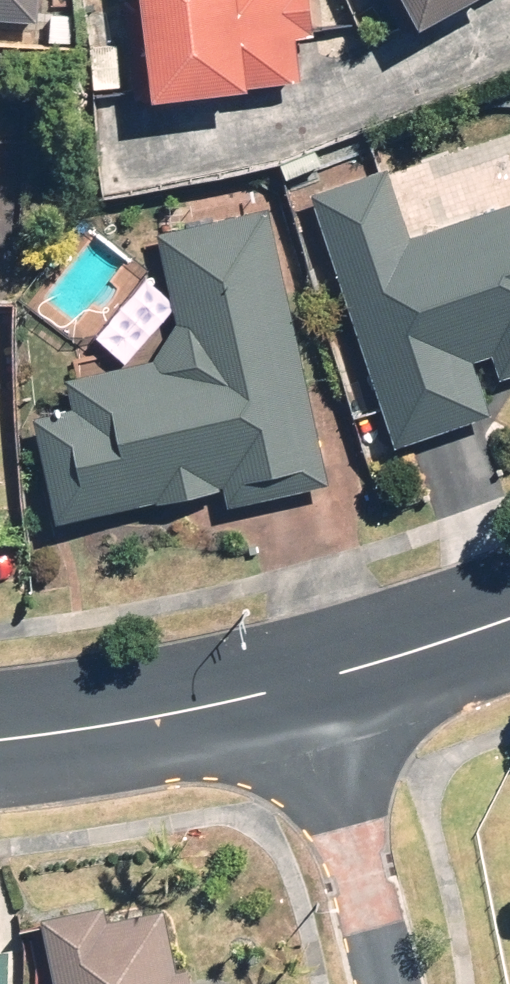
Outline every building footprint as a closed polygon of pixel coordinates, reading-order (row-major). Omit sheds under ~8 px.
[(35,26),(37,0),(0,0),(0,24),(35,26)] [(300,0),(130,0),(128,107),(235,109),(235,95),(290,96),(291,47),(299,47),(300,0)] [(403,40),(467,0),(378,0),(403,40)] [(403,238),(381,179),(300,210),(391,452),(482,417),(465,373),(482,366),(492,392),(509,385),(509,197),(403,238)] [(156,256),(169,321),(147,373),(19,399),(46,533),(217,499),(220,513),(323,493),(270,233),(156,256)] [(198,962),(192,963),(178,904),(118,918),(113,898),(53,912),(70,983),(203,983),(198,962)] [(21,942),(0,942),(0,983),(20,983),(21,942)]
